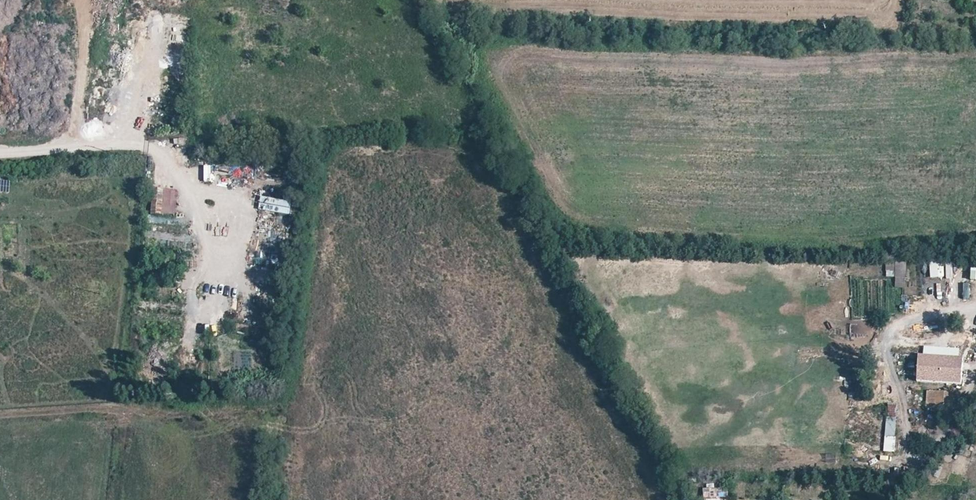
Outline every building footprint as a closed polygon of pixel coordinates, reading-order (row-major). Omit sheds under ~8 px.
[(86,121),(102,124),(104,111),(89,108),(86,121)] [(212,181),(212,164),(204,164),(204,181),(212,181)] [(234,168),(235,184),(249,183),(248,167),(234,168)] [(150,213),(175,216),(178,190),(153,187),(150,213)] [(259,210),(290,213),(291,199),(260,197),(259,210)] [(211,215),(209,227),(215,228),(217,216),(211,215)] [(886,265),(886,277),(893,277),(894,265),(886,265)] [(975,319),(975,313),(972,310),(965,321),(971,325),(975,319)] [(962,359),(916,355),(914,380),(960,384),(962,359)] [(935,399),(935,409),(950,409),(950,399),(935,399)] [(895,451),(896,405),(886,404),(885,451),(895,451)] [(702,497),(716,497),(716,480),(702,480),(702,497)]
